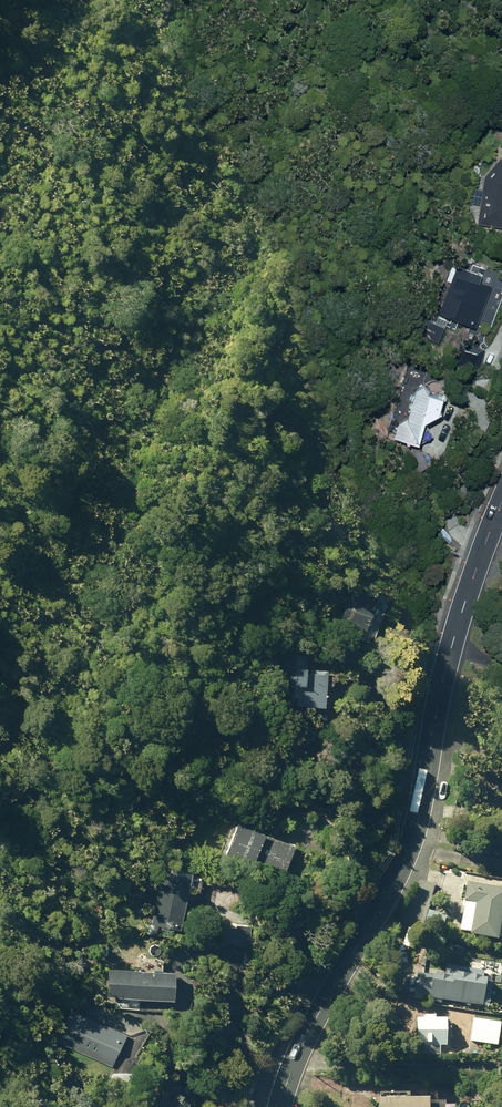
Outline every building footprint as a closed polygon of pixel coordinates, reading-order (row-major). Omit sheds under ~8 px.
[(490,175),(483,223),(501,225),(501,160),(490,175)] [(448,314),(482,327),(497,286),(485,282),(488,274),(465,266),(448,314)] [(423,333),(442,343),(450,328),(430,318),(423,333)] [(448,364),(484,371),(489,348),(453,341),(448,364)] [(407,434),(431,443),(438,420),(453,412),(457,395),(440,391),(435,383),(427,387),(424,400),(419,402),(422,406),(419,414),(414,415),(407,434)] [(415,462),(425,475),(437,465),(427,453),(415,462)] [(342,626),(369,637),(384,598),(358,587),(342,626)] [(294,705),(330,707),(332,671),(309,670),(310,655),(289,653),(285,697),(294,698),(294,705)] [(226,851),(284,874),(296,842),(239,819),(226,851)] [(154,922),(182,928),(194,870),(166,865),(154,922)] [(470,880),(467,898),(468,898),(463,927),(475,929),(474,931),(501,936),(501,934),(501,885),(470,880)] [(226,943),(251,943),(251,923),(239,922),(239,925),(227,925),(226,943)] [(492,975),(487,975),(487,969),(449,964),(448,971),(439,969),(438,974),(419,971),(415,997),(444,1001),(444,998),(493,1005),(496,980),(491,980),(492,975)] [(123,1006),(143,1006),(143,996),(176,996),(176,969),(109,967),(109,996),(124,996),(123,1006)] [(58,1039),(114,1065),(129,1032),(72,1007),(58,1039)] [(418,1044),(450,1044),(450,1015),(418,1015),(418,1044)] [(500,1045),(501,1032),(501,1021),(477,1017),(473,1040),(500,1045)] [(194,1104),(181,1096),(174,1106),(193,1106),(194,1104)] [(384,1106),(434,1106),(434,1096),(384,1096),(384,1106)]
